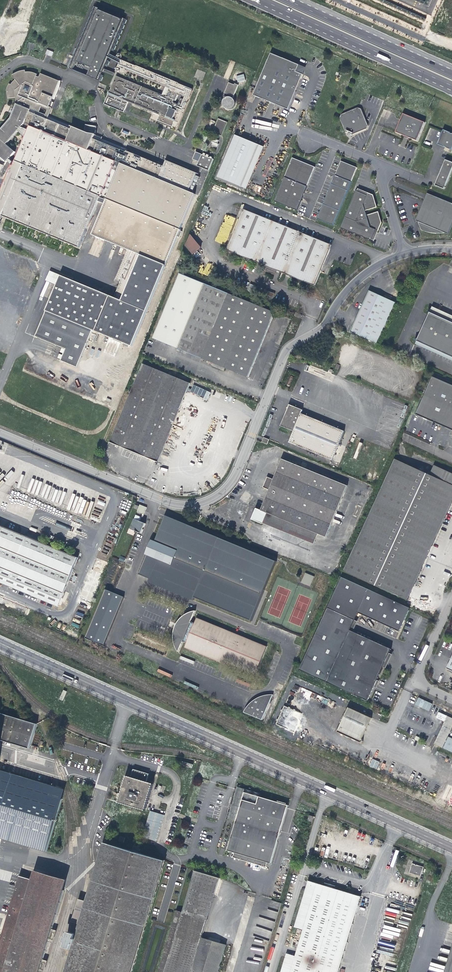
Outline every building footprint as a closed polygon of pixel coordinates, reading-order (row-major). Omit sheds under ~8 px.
[(102,74),(113,78),(114,74),(104,70),(108,59),(118,64),(120,61),(110,56),(124,20),(95,8),(70,71),(99,82),(102,74)] [(301,64),(272,52),(255,94),(289,109),(305,71),(305,70),(305,68),(304,66),(303,65),(302,64),(301,64)] [(121,107),(120,109),(125,111),(128,103),(153,113),(150,120),(172,129),(172,128),(176,129),(192,90),(178,84),(178,83),(136,66),(136,67),(120,61),(118,64),(114,74),(113,78),(110,86),(112,87),(104,106),(117,111),(119,107),(121,107)] [(128,151),(103,140),(103,139),(97,137),(95,137),(97,129),(86,127),(85,133),(49,119),(51,110),(48,109),(57,82),(38,74),(36,78),(34,77),(34,75),(31,74),(22,73),(22,71),(19,71),(16,72),(14,72),(12,73),(10,74),(9,76),(11,79),(8,85),(6,84),(5,88),(5,93),(7,93),(6,101),(14,100),(15,106),(13,111),(11,110),(9,114),(11,115),(10,120),(0,131),(0,160),(4,164),(14,154),(6,146),(22,129),(29,131),(16,163),(25,166),(23,170),(14,167),(12,166),(0,197),(2,198),(0,202),(0,215),(80,248),(100,202),(105,204),(107,200),(101,198),(114,167),(120,169),(128,153),(128,151)] [(60,83),(57,82),(48,109),(51,110),(60,83)] [(236,85),(231,82),(226,93),(232,95),(231,97),(230,97),(228,97),(227,98),(226,99),(225,100),(225,101),(224,102),(224,104),(225,105),(225,107),(226,107),(227,108),(229,109),(230,109),(231,109),(233,109),(235,107),(236,106),(237,105),(237,103),(237,102),(236,100),(235,98),(240,86),(236,85)] [(369,127),(370,124),(362,107),(359,106),(342,114),(341,116),(347,131),(349,131),(349,132),(352,133),(353,132),(353,134),(369,127)] [(409,137),(411,136),(418,139),(426,121),(404,112),(397,130),(404,133),(405,134),(405,135),(406,136),(407,136),(408,137),(409,137)] [(230,122),(219,118),(213,133),(223,137),(230,122)] [(438,143),(445,146),(445,145),(447,147),(449,147),(451,148),(451,132),(451,131),(450,131),(451,131),(444,128),(438,143)] [(237,136),(220,178),(244,188),(261,146),(237,136)] [(266,147),(261,146),(244,188),(248,189),(266,147)] [(214,160),(202,155),(195,152),(192,160),(199,162),(197,166),(209,171),(214,160)] [(163,167),(128,153),(120,169),(107,200),(105,204),(92,236),(129,251),(116,282),(120,283),(114,298),(62,277),(48,312),(124,344),(123,346),(129,348),(130,346),(132,347),(178,237),(180,238),(182,232),(180,231),(195,195),(189,192),(197,173),(166,161),(163,167)] [(315,167),(292,158),(274,201),(297,211),(315,167)] [(446,158),(436,184),(445,187),(451,170),(451,160),(446,158)] [(355,166),(338,159),(316,218),(332,225),(355,166)] [(365,194),(355,190),(354,190),(340,227),(370,240),(374,229),(377,230),(380,222),(377,211),(366,214),(364,210),(375,206),(372,194),(366,191),(365,194)] [(422,230),(427,232),(431,233),(434,233),(437,233),(440,233),(443,232),(444,232),(448,234),(451,224),(451,203),(427,193),(416,221),(418,221),(424,224),(422,230)] [(332,244),(244,210),(232,239),(227,251),(315,286),(332,244)] [(215,242),(225,245),(235,218),(225,214),(215,242)] [(199,222),(196,228),(203,231),(206,225),(199,222)] [(182,243),(192,255),(201,247),(191,236),(182,243)] [(180,350),(214,363),(237,372),(249,377),(276,312),(207,284),(180,350)] [(379,342),(398,301),(369,290),(353,332),(379,342)] [(432,311),(418,340),(451,356),(451,320),(432,311)] [(144,365),(112,443),(159,462),(191,384),(144,365)] [(417,413),(438,424),(451,431),(451,384),(433,375),(417,413)] [(193,384),(189,392),(207,400),(210,392),(193,384)] [(291,405),(283,426),(296,431),(292,443),(335,459),(347,431),(303,414),(305,410),(291,405)] [(271,514),(322,533),(331,536),(350,485),(285,459),(277,480),(270,477),(266,488),(273,490),(265,511),(260,509),(255,520),(266,525),(267,524),(271,514)] [(345,570),(407,599),(451,502),(451,485),(451,484),(451,475),(441,470),(437,478),(431,475),(397,459),(345,570)] [(431,475),(437,478),(441,470),(451,475),(451,473),(435,465),(431,475)] [(181,514),(137,496),(77,643),(166,683),(264,730),(308,634),(261,617),(283,562),(179,520),(181,514)] [(318,543),(322,533),(271,514),(267,524),(318,543)] [(0,526),(0,583),(60,607),(80,558),(0,526)] [(307,571),(303,581),(311,584),(315,574),(307,571)] [(342,577),(328,607),(355,620),(359,613),(400,631),(410,608),(342,577)] [(376,683),(392,650),(353,632),(350,630),(355,620),(328,607),(299,669),(367,701),(376,683)] [(0,688),(0,698),(4,703),(12,698),(3,686),(0,688)] [(429,711),(432,704),(418,697),(415,705),(429,711)] [(283,706),(276,725),(296,732),(302,713),(283,706)] [(337,732),(360,743),(363,742),(362,740),(361,738),(363,738),(372,719),(348,708),(337,732)] [(38,726),(0,714),(0,740),(31,749),(38,726)] [(449,716),(436,744),(445,747),(451,731),(451,717),(449,716)] [(371,759),(370,767),(377,769),(378,760),(371,759)] [(145,783),(148,776),(132,771),(130,778),(125,777),(119,798),(118,803),(145,811),(153,785),(145,783)] [(60,802),(48,799),(50,790),(0,775),(0,842),(44,855),(60,802)] [(262,791),(239,784),(229,816),(237,818),(236,821),(229,847),(273,861),(291,801),(261,793),(262,791)] [(63,794),(50,790),(48,799),(60,802),(63,794)] [(165,816),(150,812),(143,838),(157,842),(165,816)] [(166,856),(139,848),(141,843),(135,841),(134,846),(106,838),(88,897),(82,919),(77,935),(73,949),(66,971),(132,971),(166,856)] [(412,860),(410,869),(420,872),(423,863),(412,860)] [(38,863),(35,873),(44,875),(44,877),(66,883),(69,873),(38,863)] [(224,947),(200,940),(221,873),(196,866),(182,914),(176,912),(159,967),(154,966),(152,971),(217,971),(224,947)] [(42,965),(46,952),(51,935),(55,922),(66,883),(44,877),(44,875),(35,873),(23,869),(17,890),(16,890),(11,907),(13,908),(0,950),(0,971),(40,971),(42,965)] [(360,895),(350,892),(308,880),(295,925),(304,928),(296,955),(287,952),(281,971),(338,971),(360,895)] [(75,917),(82,919),(88,897),(81,895),(75,917)] [(60,924),(55,922),(51,935),(56,937),(60,924)] [(66,947),(73,949),(77,935),(71,933),(66,947)] [(443,971),(449,971),(451,963),(451,943),(443,971)] [(51,954),(46,952),(42,965),(47,967),(51,954)]
